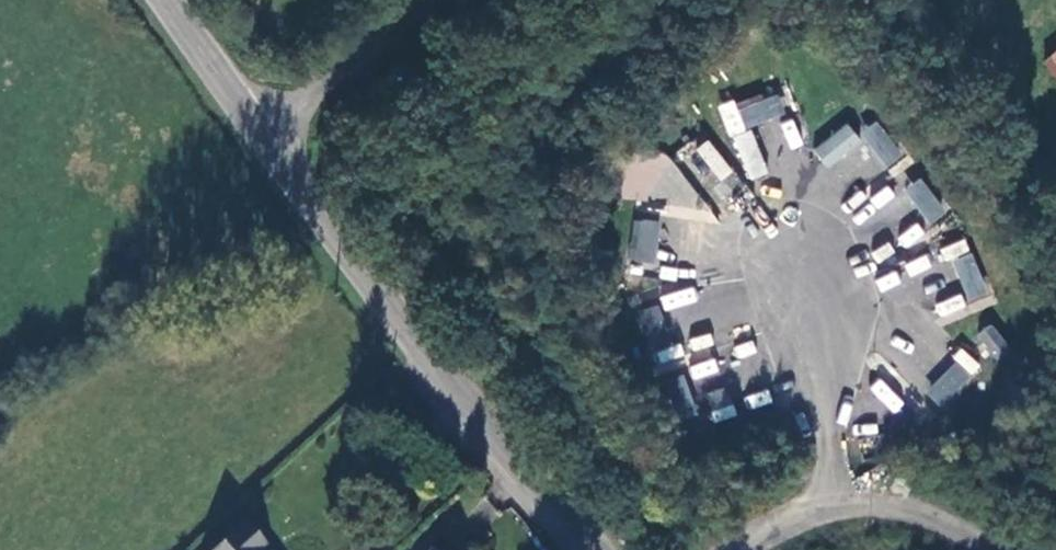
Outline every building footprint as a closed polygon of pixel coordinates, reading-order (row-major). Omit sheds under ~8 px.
[(1044,62),(1055,76),(1055,51),(1044,62)] [(773,95),(739,109),(744,123),(779,109),(773,95)] [(779,123),(790,149),(803,144),(792,118),(779,123)] [(874,121),(863,131),(885,160),(897,151),(874,121)] [(812,150),(828,169),(861,142),(845,123),(812,150)] [(709,139),(682,158),(716,204),(743,184),(709,139)] [(918,178),(906,188),(929,217),(941,208),(918,178)] [(858,189),(841,207),(862,227),(894,193),(884,184),(869,199),(858,189)] [(656,223),(641,221),(635,258),(650,260),(656,223)] [(917,224),(896,235),(902,248),(923,237),(917,224)] [(947,261),(969,251),(964,240),(942,249),(947,261)] [(955,259),(969,294),(983,288),(968,253),(955,259)] [(909,277),(931,267),(926,254),(903,264),(909,277)] [(941,321),(966,306),(958,292),(933,307),(941,321)] [(652,348),(666,343),(654,307),(640,313),(652,348)] [(992,361),(1010,348),(992,323),(974,337),(992,361)] [(690,365),(693,379),(718,373),(715,359),(690,365)] [(956,367),(929,392),(940,403),(967,377),(956,367)] [(679,378),(665,382),(677,417),(691,413),(679,378)] [(881,379),(871,388),(894,414),(904,404),(881,379)] [(706,394),(715,421),(735,415),(726,387),(706,394)] [(265,548),(242,523),(210,549),(263,549),(265,548)]
